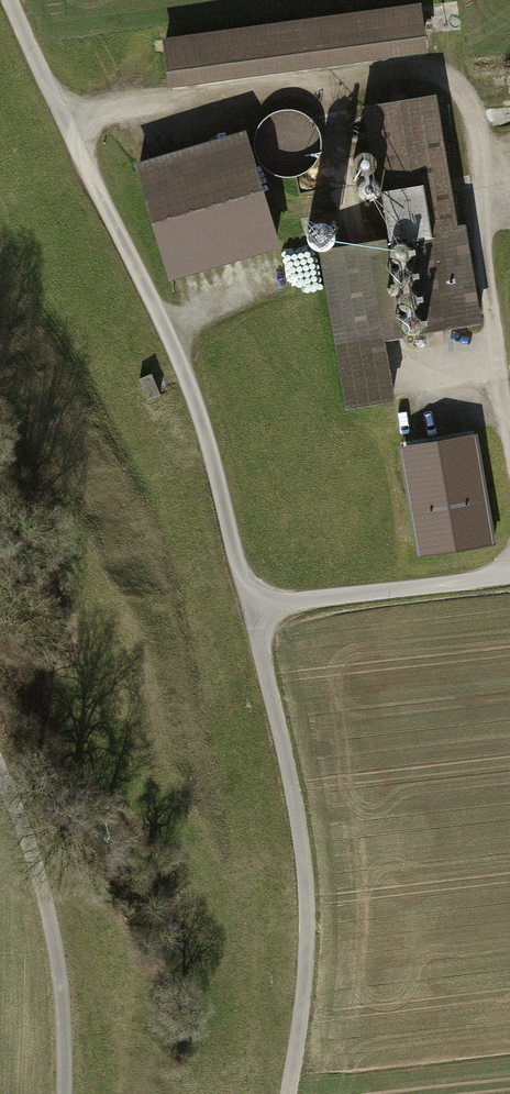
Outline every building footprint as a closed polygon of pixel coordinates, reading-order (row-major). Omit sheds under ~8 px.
[(152,32),(162,79),(419,48),(414,0),(397,0),(152,32)] [(405,238),(422,323),(473,313),(428,87),(355,102),(371,180),(408,173),(421,235),(405,238)] [(237,126),(125,160),(160,276),(272,243),(237,126)] [(371,243),(313,253),(336,383),(393,373),(371,243)] [(475,442),(408,452),(424,553),(491,542),(475,442)]
